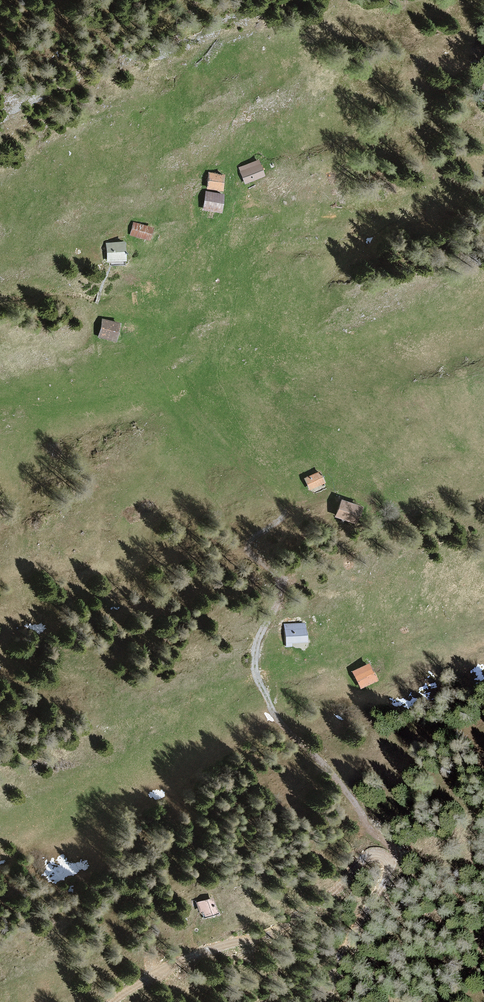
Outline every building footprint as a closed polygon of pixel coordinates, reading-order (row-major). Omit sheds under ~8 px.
[(258,159),(238,168),(245,184),(264,175),(258,159)] [(224,174),(207,172),(206,189),(222,191),(224,174)] [(223,194),(205,191),(202,210),(220,212),(223,194)] [(152,227),(133,222),(129,235),(149,240),(152,227)] [(125,241),(105,243),(106,261),(126,260),(125,241)] [(119,322),(101,318),(97,337),(115,341),(119,322)] [(319,471),(302,479),(309,492),(325,484),(319,471)] [(360,508),(337,501),(332,520),(355,526),(360,508)] [(304,622),(283,624),(285,647),(292,647),(291,643),(306,642),(304,622)] [(376,680),(367,663),(351,672),(360,689),(376,680)] [(213,897),(195,901),(198,913),(202,912),(203,916),(217,913),(213,897)]
